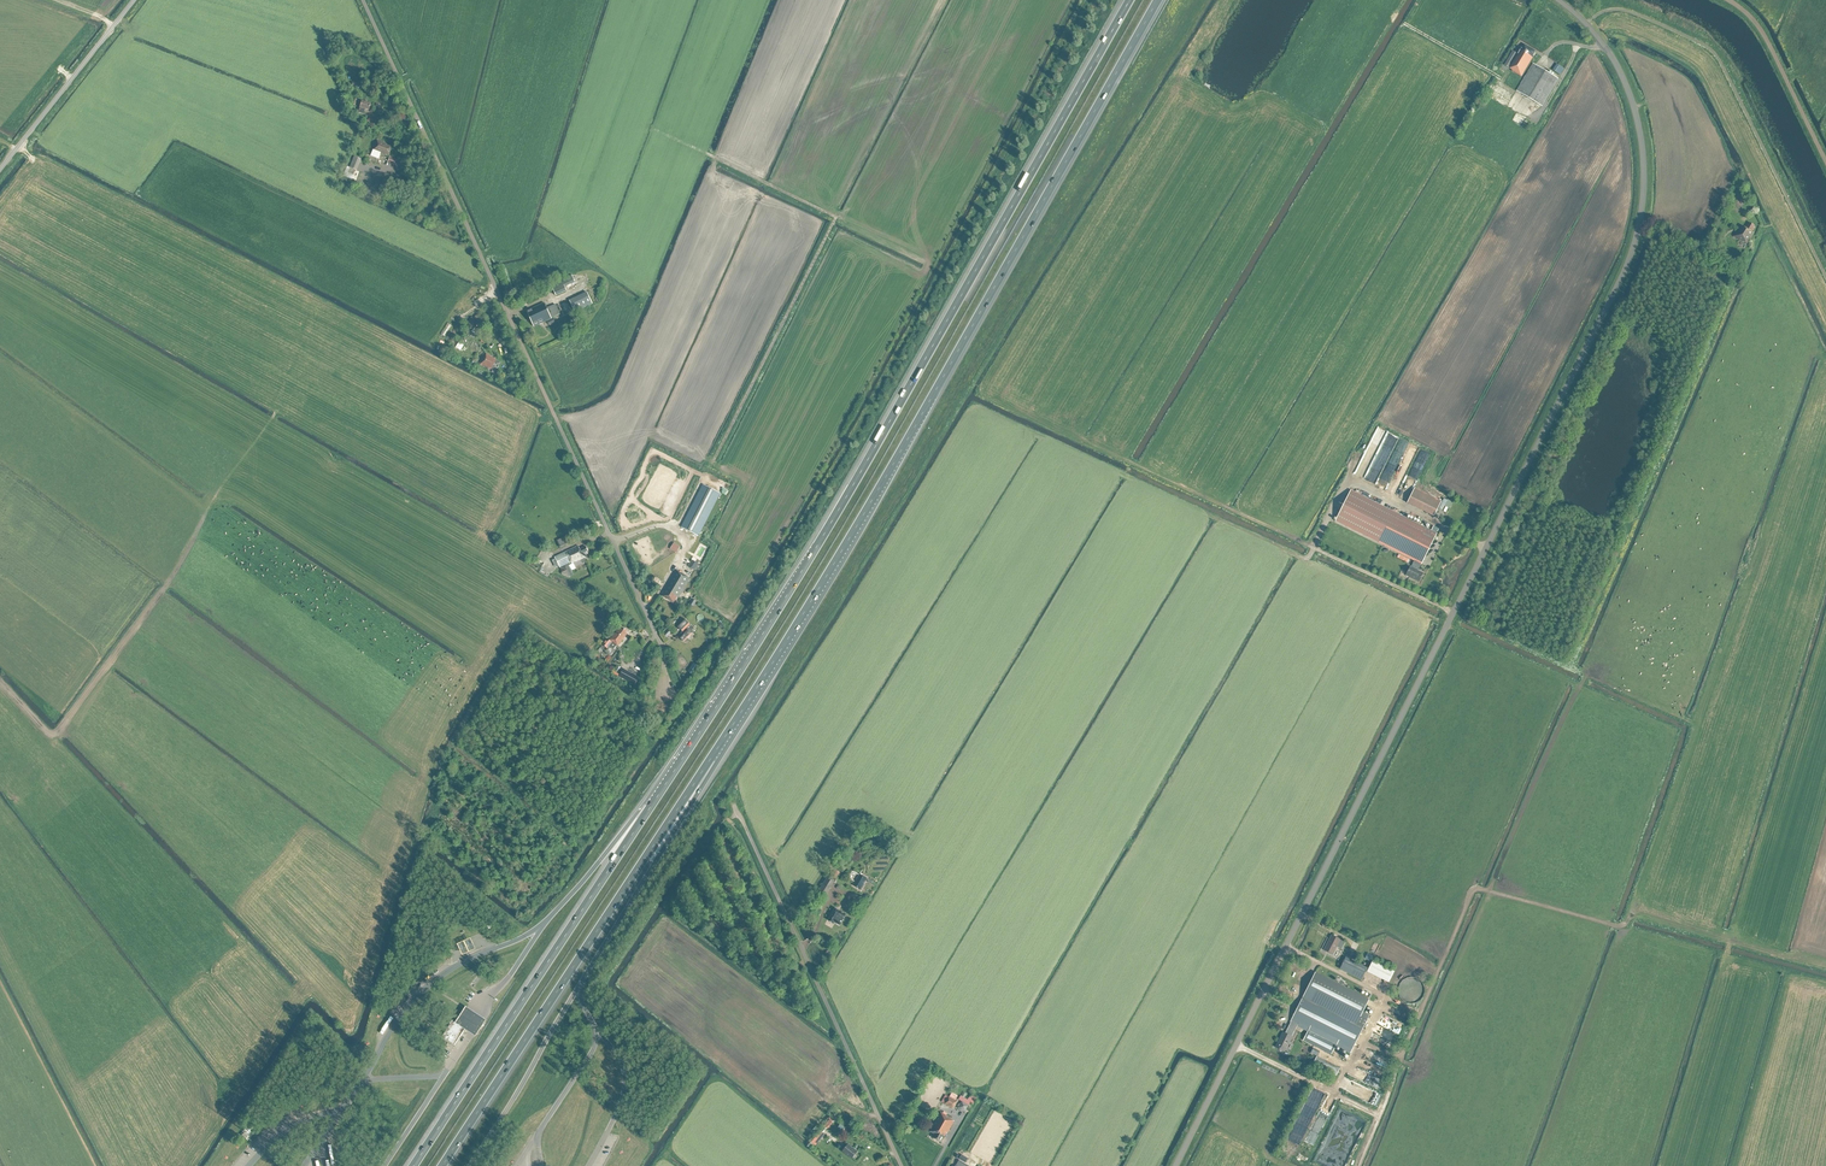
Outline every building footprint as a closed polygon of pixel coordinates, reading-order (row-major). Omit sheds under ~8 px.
[(1536,51),(1524,44),(1522,48),(1521,48),(1517,54),(1513,51),(1504,65),(1512,70),(1504,84),(1542,106),(1559,79),(1533,63),(1531,67),(1528,65),(1534,56),(1537,58),(1538,55),(1535,53),(1536,51)] [(1565,66),(1568,61),(1558,56),(1555,61),(1565,66)] [(1560,75),(1565,68),(1557,63),(1553,70),(1560,75)] [(368,110),(370,104),(350,98),(348,104),(355,106),(355,104),(360,106),(359,107),(359,108),(358,112),(363,114),(364,109),(368,110)] [(388,155),(391,147),(385,145),(385,144),(377,140),(372,151),(384,155),(384,154),(388,155)] [(357,171),(361,159),(353,156),(349,167),(357,171)] [(396,159),(389,156),(386,163),(393,166),(396,159)] [(1753,232),(1755,228),(1754,227),(1755,226),(1750,223),(1747,229),(1741,225),(1734,236),(1743,242),(1743,241),(1747,243),(1754,232),(1753,232)] [(1710,241),(1717,246),(1723,238),(1716,233),(1710,241)] [(1735,280),(1738,275),(1731,271),(1728,276),(1735,280)] [(562,280),(565,287),(575,283),(572,275),(562,280)] [(567,291),(565,287),(562,280),(551,285),(556,296),(567,291)] [(575,312),(593,304),(587,292),(569,300),(575,312)] [(547,308),(544,303),(527,311),(534,327),(560,314),(556,304),(547,308)] [(496,371),(501,363),(495,360),(496,358),(486,354),(481,365),(490,369),(490,368),(496,371)] [(1375,462),(1394,472),(1409,442),(1403,439),(1402,442),(1398,440),(1400,437),(1396,435),(1393,440),(1392,440),(1389,446),(1384,444),(1375,462)] [(1427,464),(1430,452),(1421,450),(1418,462),(1427,464)] [(698,536),(720,493),(703,484),(681,527),(698,536)] [(1434,516),(1442,501),(1414,487),(1407,503),(1434,516)] [(1436,533),(1350,490),(1335,521),(1414,560),(1411,567),(1409,566),(1405,576),(1418,582),(1423,573),(1417,570),(1421,564),(1436,533)] [(1445,498),(1442,505),(1451,509),(1454,501),(1445,498)] [(560,548),(565,546),(566,545),(570,543),(568,536),(557,541),(560,548)] [(662,557),(671,562),(682,544),(673,539),(662,557)] [(580,549),(578,546),(555,557),(560,567),(569,563),(570,565),(569,566),(572,571),(576,569),(574,563),(580,560),(582,564),(586,561),(585,558),(586,557),(585,555),(587,553),(587,552),(588,551),(586,546),(580,549)] [(1408,562),(1410,559),(1401,554),(1399,557),(1408,562)] [(695,570),(699,564),(691,560),(688,566),(695,570)] [(679,597),(689,579),(685,577),(686,576),(676,570),(672,576),(673,576),(665,589),(666,590),(663,596),(673,603),(677,596),(679,597)] [(684,641),(693,632),(695,630),(685,619),(677,626),(683,631),(681,633),(682,635),(680,638),(684,641)] [(626,631),(622,628),(621,629),(620,628),(617,632),(611,640),(610,641),(607,638),(602,644),(607,648),(609,646),(614,649),(617,645),(618,645),(627,634),(625,632),(626,631)] [(694,663),(689,672),(694,675),(699,667),(694,663)] [(635,685),(639,679),(623,670),(619,677),(635,685)] [(836,879),(840,873),(834,869),(830,876),(836,879)] [(860,890),(867,878),(859,874),(853,885),(860,890)] [(826,895),(830,888),(823,884),(819,890),(826,895)] [(840,926),(846,915),(835,908),(828,920),(833,923),(834,922),(840,926)] [(1332,954),(1340,939),(1331,935),(1323,950),(1332,954)] [(471,939),(458,945),(459,947),(462,953),(463,955),(476,950),(475,947),(472,941),(471,939)] [(1367,953),(1365,958),(1371,961),(1373,956),(1367,953)] [(1361,979),(1367,968),(1345,957),(1341,965),(1339,968),(1361,979)] [(1388,982),(1394,971),(1372,960),(1366,972),(1388,982)] [(1401,974),(1403,968),(1397,966),(1395,972),(1401,974)] [(1315,972),(1290,1022),(1285,1033),(1283,1032),(1275,1047),(1284,1051),(1291,1037),(1291,1036),(1297,1026),(1308,1031),(1303,1040),(1331,1054),(1336,1045),(1350,1052),(1369,1015),(1362,1012),(1369,999),(1315,972)] [(1411,1003),(1416,1003),(1420,1000),(1423,997),(1424,992),(1424,988),(1422,983),(1419,980),(1415,978),(1411,977),(1406,978),(1402,980),(1399,984),(1398,988),(1398,993),(1399,997),(1402,1000),(1407,1003),(1411,1003)] [(467,1007),(456,1024),(476,1037),(487,1020),(467,1007)] [(455,1045),(465,1029),(452,1020),(442,1037),(447,1040),(455,1045)] [(1373,1039),(1391,1048),(1394,1043),(1376,1033),(1373,1039)] [(1340,1068),(1316,1056),(1312,1064),(1336,1076),(1340,1068)] [(1378,1096),(1367,1091),(1365,1095),(1376,1100),(1378,1096)] [(966,1100),(960,1096),(958,1099),(961,1101),(958,1108),(965,1112),(969,1105),(968,1105),(971,1100),(968,1098),(966,1100)] [(953,1108),(957,1101),(949,1097),(945,1103),(953,1108)] [(947,1133),(954,1121),(950,1118),(941,1112),(930,1131),(935,1134),(932,1137),(941,1142),(946,1133),(947,1133)] [(1297,1120),(1288,1139),(1299,1145),(1308,1126),(1297,1120)] [(843,1131),(846,1127),(842,1123),(838,1126),(843,1131)] [(815,1145),(821,1138),(825,1134),(823,1132),(826,1127),(824,1126),(821,1130),(811,1142),(815,1145)] [(852,1158),(857,1151),(848,1144),(842,1151),(852,1158)]
